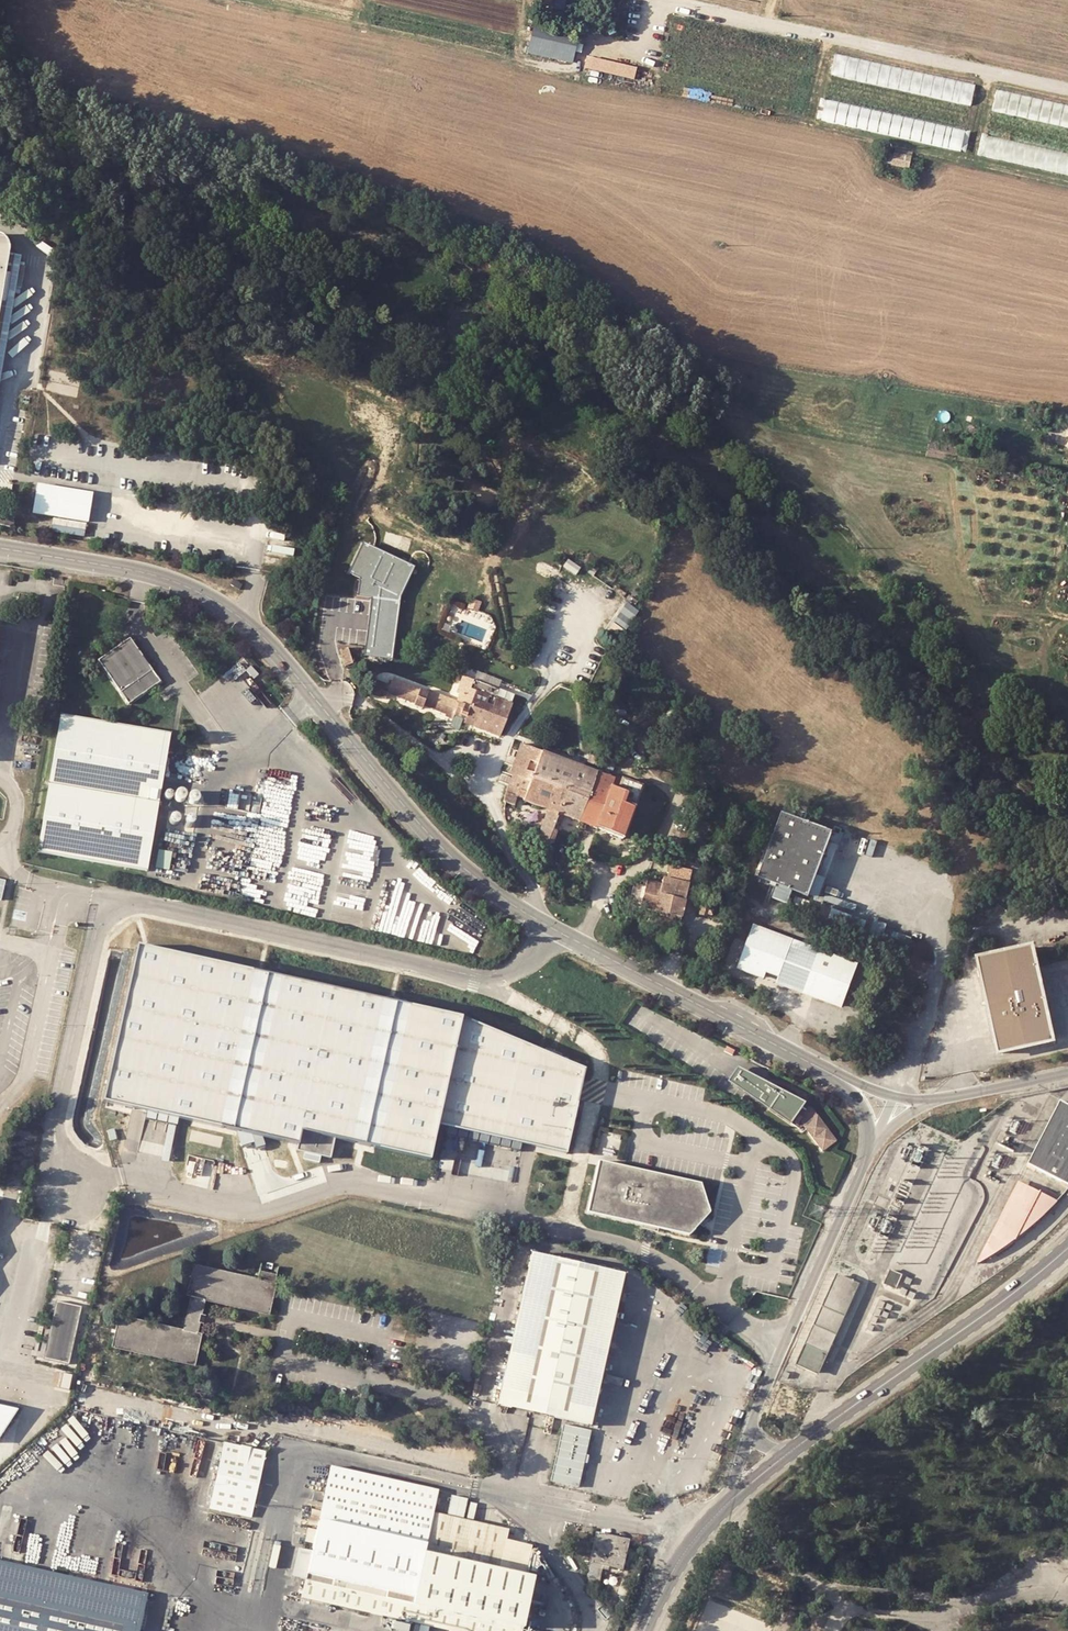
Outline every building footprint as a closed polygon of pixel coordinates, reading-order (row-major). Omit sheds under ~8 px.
[(580,33),(537,25),(531,54),(575,62),(580,33)] [(978,86),(839,56),(835,76),(974,106),(978,86)] [(640,68),(590,57),(587,68),(637,80),(640,68)] [(1000,91),(996,111),(1067,127),(1067,106),(1000,91)] [(967,131),(828,101),(824,121),(963,151),(967,131)] [(990,136),(986,156),(1067,174),(1067,153),(990,136)] [(893,154),(886,152),(883,162),(890,164),(893,154)] [(910,159),(893,154),(890,164),(907,168),(910,159)] [(6,255),(0,294),(0,362),(18,257),(6,255)] [(437,363),(435,371),(452,374),(453,367),(437,363)] [(39,485),(34,513),(89,522),(93,494),(39,485)] [(366,646),(366,653),(393,657),(402,592),(414,565),(381,550),(362,542),(350,569),(361,574),(359,594),(372,596),(366,646)] [(569,557),(564,565),(571,570),(576,573),(581,566),(569,557)] [(235,575),(232,580),(241,585),(244,580),(235,575)] [(35,597),(16,594),(14,603),(34,606),(35,597)] [(485,601),(472,596),(469,604),(468,607),(481,612),(483,607),(485,601)] [(638,608),(626,600),(609,623),(621,632),(638,608)] [(609,623),(602,633),(614,642),(621,632),(609,623)] [(621,632),(614,642),(620,646),(627,636),(621,632)] [(128,640),(98,660),(129,704),(161,682),(131,638),(128,640)] [(352,652),(343,653),(348,675),(357,673),(352,652)] [(455,715),(466,719),(471,707),(477,690),(471,688),(473,680),(466,677),(457,700),(429,690),(428,691),(393,678),(390,685),(378,680),(373,693),(386,698),(388,692),(415,702),(415,704),(423,707),(424,704),(447,713),(446,715),(453,718),(455,715)] [(480,683),(473,680),(471,688),(477,690),(480,683)] [(510,710),(512,704),(477,690),(471,707),(466,719),(465,721),(500,735),(510,710)] [(672,711),(661,701),(651,714),(656,718),(655,723),(660,727),(672,711)] [(171,732),(62,713),(42,832),(39,851),(148,869),(168,748),(171,732)] [(628,739),(620,735),(617,742),(624,745),(628,739)] [(597,796),(606,775),(601,773),(585,767),(522,743),(511,772),(531,782),(527,792),(517,788),(507,784),(505,791),(503,802),(513,806),(517,796),(548,809),(536,839),(551,846),(564,815),(578,821),(590,793),(597,796)] [(601,773),(606,775),(612,760),(606,756),(605,756),(601,766),(604,767),(601,773)] [(531,782),(511,772),(507,784),(517,788),(527,792),(531,782)] [(590,793),(578,821),(587,824),(612,834),(614,841),(622,840),(626,830),(642,785),(628,780),(615,775),(614,778),(606,775),(597,796),(590,793)] [(171,793),(170,792),(168,793),(167,793),(166,795),(166,796),(165,797),(166,799),(167,800),(168,801),(169,801),(171,801),(172,800),(173,800),(174,798),(174,797),(174,796),(173,794),(172,793),(171,793)] [(185,795),(184,793),(182,793),(180,793),(178,794),(177,795),(176,797),(176,798),(176,800),(177,802),(178,803),(180,804),(182,804),(183,804),(185,803),(186,801),(187,800),(187,798),(186,796),(185,795)] [(191,795),(190,796),(189,797),(188,799),(188,801),(189,803),(190,804),(192,805),(194,806),(196,805),(197,804),(199,803),(199,801),(199,799),(199,797),(198,796),(196,795),(195,794),(193,794),(191,795)] [(754,805),(750,810),(759,816),(763,811),(754,805)] [(784,813),(759,877),(810,896),(831,840),(834,832),(784,813)] [(173,816),(172,817),(171,819),(170,820),(170,822),(171,824),(172,826),(174,827),(176,827),(177,827),(179,826),(181,824),(181,823),(181,821),(181,819),(180,817),(178,816),(177,816),(175,816),(173,816)] [(189,817),(187,818),(186,820),(186,821),(186,823),(186,825),(188,827),(189,828),(191,828),(193,828),(195,827),(196,825),(197,824),(197,822),(197,820),(196,818),(194,817),(192,817),(191,817),(189,817)] [(844,836),(834,832),(831,840),(841,844),(844,836)] [(155,851),(151,869),(165,871),(168,853),(155,851)] [(635,882),(630,904),(651,910),(681,917),(690,884),(665,877),(662,885),(647,881),(646,885),(635,882)] [(709,914),(710,911),(710,908),(703,906),(700,914),(708,916),(709,914)] [(825,916),(824,919),(859,932),(862,922),(828,909),(825,916)] [(681,917),(651,910),(648,919),(679,926),(681,917)] [(714,910),(713,911),(712,916),(722,918),(723,913),(714,910)] [(869,924),(866,933),(885,941),(886,939),(889,931),(869,924)] [(739,966),(765,976),(766,972),(778,976),(776,981),(840,1005),(855,965),(775,935),(754,927),(739,966)] [(1034,949),(1033,943),(975,955),(979,975),(996,1050),(1054,1038),(1039,968),(1034,949)] [(149,948),(138,945),(103,1102),(270,1144),(289,1149),(298,1145),(299,1151),(331,1159),(335,1139),(353,1143),(376,1148),(431,1160),(438,1125),(448,1128),(566,1153),(582,1082),(585,1070),(554,1057),(547,1054),(464,1017),(393,1002),(388,1001),(264,973),(149,948)] [(766,972),(765,976),(764,980),(775,984),(776,981),(778,976),(766,972)] [(735,1049),(727,1045),(726,1048),(725,1051),(732,1054),(734,1051),(735,1049)] [(751,1095),(762,1103),(784,1117),(782,1120),(795,1129),(799,1127),(818,1152),(833,1142),(813,1115),(813,1116),(810,1110),(807,1108),(806,1108),(803,1109),(802,1110),(798,1108),(804,1099),(780,1085),(736,1062),(727,1077),(751,1095)] [(1059,1106),(1027,1169),(1067,1190),(1067,1110),(1059,1106)] [(701,1183),(599,1160),(598,1165),(588,1211),(689,1234),(710,1213),(701,1183)] [(1011,1203),(1020,1185),(1014,1181),(973,1262),(974,1263),(1002,1246),(990,1240),(996,1226),(999,1227),(1011,1203)] [(1053,1201),(1020,1185),(1011,1203),(999,1227),(996,1226),(990,1240),(1002,1246),(1016,1237),(1039,1217),(1053,1201)] [(625,1278),(532,1257),(498,1408),(591,1429),(625,1278)] [(183,1328),(120,1315),(113,1347),(197,1366),(205,1332),(200,1331),(202,1322),(205,1315),(208,1299),(271,1313),(278,1280),(195,1264),(187,1294),(191,1296),(183,1328)] [(800,1358),(822,1369),(822,1370),(862,1283),(843,1273),(839,1271),(800,1358)] [(902,1276),(891,1271),(886,1283),(897,1288),(902,1276)] [(81,1306),(56,1301),(44,1358),(69,1363),(81,1306)] [(20,1406),(0,1401),(0,1435),(20,1406)] [(552,1480),(580,1486),(593,1433),(565,1426),(552,1480)] [(226,1440),(211,1507),(254,1516),(268,1449),(226,1440)] [(435,1511),(440,1487),(334,1463),(328,1489),(326,1499),(324,1508),(320,1526),(317,1539),(315,1547),(309,1571),(416,1594),(435,1511)] [(315,1497),(326,1499),(328,1489),(317,1486),(315,1497)] [(454,1495),(452,1510),(467,1513),(470,1498),(454,1495)] [(315,1505),(312,1519),(321,1521),(324,1508),(315,1505)] [(435,1511),(416,1594),(309,1571),(308,1575),(304,1595),(370,1609),(470,1630),(523,1630),(535,1575),(526,1573),(532,1547),(533,1543),(507,1537),(509,1527),(435,1511)] [(312,1524),(308,1537),(317,1539),(320,1526),(312,1524)] [(630,1542),(597,1533),(589,1562),(623,1570),(630,1542)] [(301,1544),(294,1572),(308,1575),(309,1571),(315,1547),(301,1544)] [(141,1593),(21,1566),(5,1563),(0,1562),(0,1630),(133,1630),(141,1593)]
